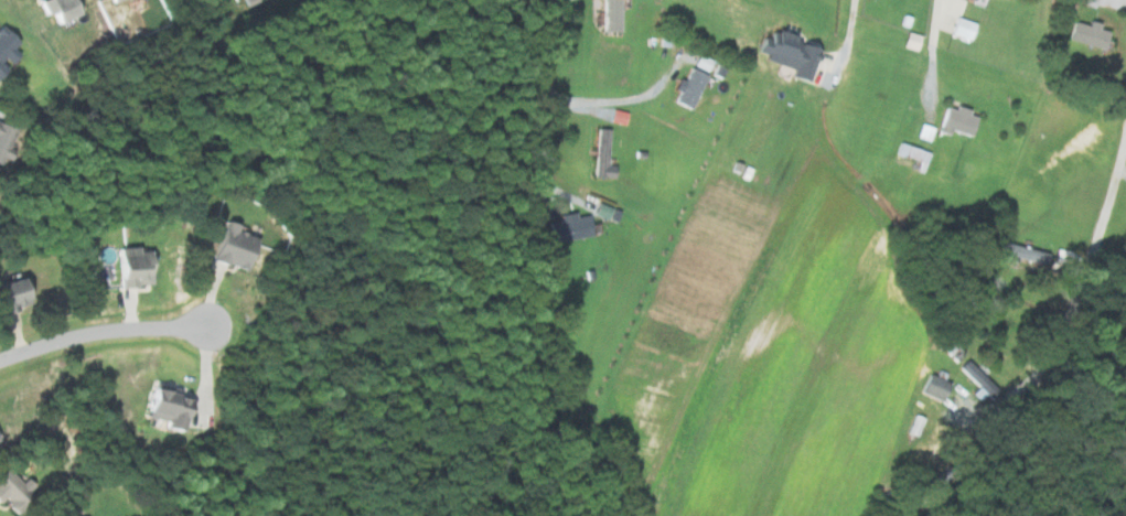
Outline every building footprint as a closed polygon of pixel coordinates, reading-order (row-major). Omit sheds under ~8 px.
[(42,14),(46,12),(52,24),(76,12),(70,0),(35,0),(42,14)] [(619,32),(620,0),(601,0),(601,32),(619,32)] [(969,40),(975,23),(955,17),(949,34),(969,40)] [(1106,31),(1097,29),(1098,24),(1088,21),(1087,25),(1073,21),(1068,40),(1101,49),(1106,31)] [(6,65),(5,65),(16,53),(11,49),(17,42),(0,27),(0,72),(6,65)] [(902,47),(915,50),(918,35),(904,32),(902,47)] [(710,60),(697,54),(692,64),(704,71),(710,60)] [(672,103),(689,109),(703,74),(687,68),(682,81),(676,79),(671,90),(676,91),(672,103)] [(968,138),(976,115),(945,105),(938,128),(968,138)] [(12,132),(0,125),(0,152),(12,132)] [(611,166),(606,166),(607,129),(594,129),(592,178),(611,178),(611,166)] [(557,215),(558,220),(546,222),(551,243),(591,235),(586,214),(574,217),(573,212),(557,215)] [(208,260),(244,271),(255,238),(233,231),(235,225),(221,221),(208,260)] [(1046,254),(1000,241),(997,252),(1043,265),(1046,254)] [(113,249),(114,287),(145,286),(144,248),(113,249)] [(20,277),(0,283),(0,313),(29,304),(20,277)] [(978,388),(985,382),(974,368),(967,375),(978,388)] [(919,392),(939,402),(948,384),(928,373),(919,392)] [(180,433),(185,399),(171,397),(172,388),(146,384),(141,418),(162,421),(160,430),(180,433)] [(10,509),(31,487),(22,478),(19,481),(5,468),(0,473),(0,502),(1,501),(10,509)]
